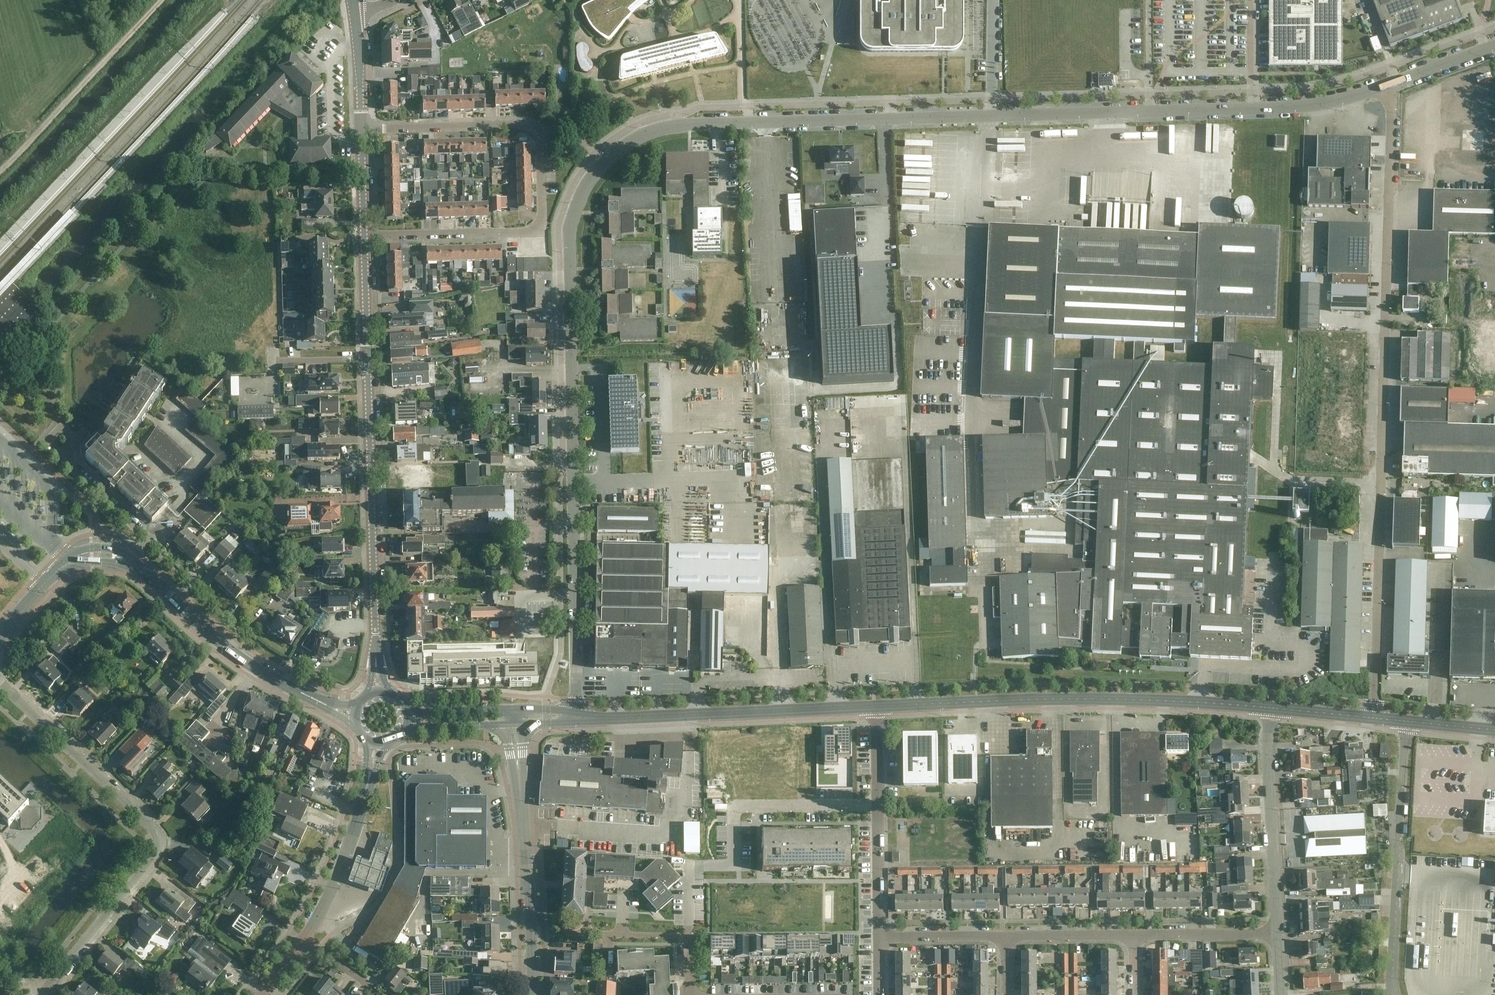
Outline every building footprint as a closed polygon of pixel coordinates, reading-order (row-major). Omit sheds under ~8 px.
[(471,6),(468,0),(460,4),(459,0),(444,0),(451,13),(461,8),(470,26),(460,30),(464,38),(482,28),(471,6)] [(516,12),(532,4),(530,0),(511,0),(510,0),(516,12)] [(556,11),(565,5),(562,0),(553,5),(556,11)] [(583,7),(582,7),(582,8),(582,9),(582,10),(587,20),(591,27),(592,28),(592,29),(596,32),(600,36),(607,39),(607,40),(608,40),(609,39),(610,39),(623,23),(631,15),(631,14),(631,13),(629,12),(630,11),(634,7),(639,4),(641,2),(643,1),(644,0),(597,0),(583,7)] [(859,40),(859,42),(860,44),(861,46),(862,48),(864,50),(866,51),(868,52),(870,53),(872,53),(949,53),(952,53),(954,52),(957,51),(959,49),(960,47),(961,45),(962,43),(963,40),(963,0),(859,0),(859,40)] [(1270,67),(1270,68),(1343,68),(1343,67),(1342,67),(1342,0),(1269,0),(1270,67)] [(1390,47),(1403,43),(1462,21),(1455,0),(1373,0),(1390,47)] [(511,6),(504,10),(507,16),(514,12),(511,6)] [(422,23),(425,30),(432,27),(428,20),(422,23)] [(383,44),(410,43),(412,41),(412,34),(402,35),(402,38),(401,38),(395,24),(386,28),(387,30),(384,31),(382,34),(383,44)] [(796,36),(807,48),(815,40),(804,28),(796,36)] [(620,63),(620,81),(620,82),(621,83),(622,83),(724,57),(725,57),(725,56),(725,55),(717,39),(716,38),(715,37),(714,37),(713,36),(712,36),(623,58),(623,59),(622,59),(621,60),(620,61),(620,62),(620,63)] [(1375,53),(1382,51),(1378,39),(1371,41),(1375,53)] [(408,45),(400,45),(392,45),(392,46),(383,46),(383,68),(393,67),(393,68),(401,68),(401,60),(432,60),(431,40),(417,40),(417,44),(408,45)] [(588,55),(589,53),(589,52),(589,51),(589,50),(589,49),(589,48),(588,46),(587,45),(585,44),(584,44),(583,43),(582,43),(581,44),(580,44),(579,44),(578,45),(577,46),(576,47),(576,48),(575,50),(576,53),(576,56),(577,59),(577,62),(579,65),(580,68),(580,69),(581,70),(581,71),(582,72),(583,72),(584,73),(585,73),(586,73),(587,73),(588,73),(589,73),(590,72),(591,71),(592,69),(593,69),(593,67),(593,66),(593,65),(592,63),(591,62),(590,61),(589,59),(588,59),(588,58),(588,57),(588,55)] [(323,87),(317,81),(292,56),(284,65),(282,63),(277,68),(279,70),(265,85),(243,107),(204,149),(203,150),(207,153),(224,142),(231,149),(269,109),(293,122),(293,140),(290,141),(290,166),(332,165),(332,157),(331,139),(317,140),(316,94),(323,87)] [(883,66),(895,65),(895,57),(883,58),(883,66)] [(440,67),(429,67),(429,69),(408,69),(409,77),(418,77),(418,76),(441,75),(440,67)] [(1114,88),(1114,75),(1099,76),(1099,88),(1114,88)] [(416,93),(418,77),(407,77),(408,93),(416,93)] [(915,92),(923,92),(923,80),(915,80),(915,92)] [(397,97),(397,95),(397,87),(405,87),(405,82),(396,83),(396,84),(383,85),(383,97),(397,97)] [(520,93),(518,93),(510,93),(510,85),(506,85),(506,93),(507,93),(508,107),(520,107),(520,93)] [(532,93),(531,93),(523,93),(522,85),(518,85),(518,93),(520,93),(520,107),(533,106),(532,93)] [(532,93),(533,106),(546,106),(545,92),(535,93),(535,85),(530,85),(531,93),(532,93)] [(507,93),(506,93),(498,94),(498,86),(493,86),(493,94),(495,94),(495,107),(508,107),(507,93)] [(472,98),(473,112),(485,112),(485,98),(475,98),(474,90),(470,90),(470,98),(472,98)] [(435,99),(433,99),(425,99),(425,91),(420,92),(420,100),(422,100),(423,113),(435,113),(435,99)] [(447,99),(445,99),(437,99),(437,91),(433,91),(433,99),(435,99),(435,113),(448,113),(447,99)] [(460,99),(457,99),(450,99),(449,91),(445,91),(445,99),(447,99),(448,113),(460,112),(460,99)] [(472,98),(470,98),(462,98),(462,91),(457,91),(457,99),(460,99),(460,112),(473,112),(472,98)] [(397,97),(383,97),(384,110),(397,110),(397,99),(410,99),(410,95),(397,95),(397,97)] [(1492,130),(1462,130),(1462,152),(1491,152),(1492,130)] [(934,143),(934,132),(906,132),(907,144),(934,143)] [(1285,137),(1277,137),(1277,148),(1285,148),(1285,137)] [(1371,140),(1318,138),(1317,171),(1309,171),(1308,181),(1308,208),(1370,209),(1370,195),(1370,181),(1370,173),(1371,140)] [(474,155),(471,155),(471,163),(476,163),(476,155),(484,155),(484,163),(488,163),(488,154),(487,154),(486,141),(474,142),(474,155)] [(449,142),(436,143),(436,156),(434,156),(434,164),(439,164),(439,156),(446,156),(449,156),(449,142)] [(451,156),(459,156),(461,156),(461,142),(449,142),(449,156),(446,156),(446,164),(451,164),(451,156)] [(474,142),(461,142),(461,156),(459,156),(459,163),(464,163),(463,156),(471,155),(474,155),(474,142)] [(385,145),(385,158),(399,158),(399,156),(398,148),(406,148),(406,143),(398,144),(398,145),(385,145)] [(436,156),(436,143),(423,143),(424,157),(434,156),(436,156)] [(516,160),(530,160),(530,147),(516,148),(516,158),(508,158),(508,163),(516,163),(516,160)] [(858,174),(858,161),(853,161),(853,149),(829,150),(830,158),(825,158),(825,170),(836,170),(836,167),(847,166),(847,174),(858,174)] [(385,158),(385,171),(399,170),(399,168),(399,161),(406,160),(406,156),(399,156),(399,158),(385,158)] [(666,195),(687,195),(682,177),(693,177),(694,234),(692,234),(692,257),(722,256),(721,235),(722,235),(722,210),(709,210),(708,157),(666,158),(666,195)] [(517,173),(530,172),(530,160),(516,160),(516,163),(516,170),(509,171),(509,175),(517,175),(517,173)] [(1027,177),(1027,160),(1001,160),(1001,177),(1027,177)] [(385,171),(386,183),(399,183),(399,181),(399,173),(407,173),(407,168),(399,168),(399,170),(385,171)] [(517,185),(531,185),(530,172),(517,173),(517,175),(517,183),(509,183),(509,188),(517,188),(517,185)] [(863,179),(850,179),(851,195),(864,195),(863,179)] [(386,183),(386,195),(399,195),(399,193),(399,185),(407,185),(407,181),(399,181),(399,183),(386,183)] [(517,185),(517,188),(517,195),(509,196),(510,200),(517,200),(517,198),(531,197),(531,185),(517,185)] [(316,198),(316,205),(333,205),(333,204),(334,203),(334,199),(333,198),(333,192),(316,193),(316,186),(303,186),(304,198),(316,198)] [(611,235),(611,238),(622,238),(622,235),(634,235),(633,216),(631,216),(631,212),(658,211),(658,189),(621,190),(621,198),(609,199),(609,235),(611,235)] [(1052,204),(1056,210),(1078,196),(1075,190),(1052,204)] [(1419,313),(1425,313),(1425,300),(1419,300),(1420,287),(1448,288),(1449,235),(1494,237),(1494,194),(1435,192),(1433,234),(1410,233),(1408,298),(1407,298),(1407,299),(1404,299),(1403,313),(1419,313)] [(386,195),(386,208),(400,208),(400,205),(400,197),(407,197),(407,193),(399,193),(399,195),(386,195)] [(915,199),(916,205),(930,204),(929,193),(904,194),(904,199),(915,199)] [(475,205),(476,219),(489,218),(488,205),(477,205),(477,197),(473,197),(473,205),(475,205)] [(517,198),(517,200),(518,208),(510,208),(510,213),(518,212),(518,211),(531,210),(531,197),(517,198)] [(438,206),(438,220),(451,219),(450,206),(448,206),(440,206),(440,198),(435,199),(436,206),(438,206)] [(450,206),(451,219),(463,219),(463,206),(460,206),(452,206),(452,198),(448,198),(448,206),(450,206)] [(463,206),(463,219),(476,219),(475,205),(473,205),(465,206),(465,198),(460,198),(460,206),(463,206)] [(500,198),(492,198),(493,213),(501,212),(500,198)] [(426,220),(438,220),(438,206),(436,206),(428,207),(428,199),(423,199),(423,207),(425,207),(426,220)] [(1235,209),(1235,210),(1235,212),(1235,213),(1235,214),(1236,215),(1237,216),(1237,217),(1238,218),(1239,218),(1240,219),(1241,219),(1242,220),(1244,220),(1245,220),(1246,220),(1247,219),(1248,219),(1249,218),(1250,218),(1251,217),(1252,216),(1252,215),(1253,214),(1253,213),(1254,212),(1254,210),(1254,209),(1253,208),(1253,207),(1252,206),(1252,205),(1251,204),(1250,203),(1249,202),(1248,202),(1247,201),(1246,201),(1245,201),(1244,201),(1242,201),(1241,201),(1240,202),(1239,202),(1238,203),(1237,204),(1237,205),(1236,206),(1235,207),(1235,208),(1235,209)] [(333,217),(333,205),(316,205),(301,205),(301,211),(316,210),(316,218),(333,217)] [(400,208),(386,208),(386,221),(400,220),(400,210),(408,210),(407,205),(400,205),(400,208)] [(1146,228),(1146,208),(1143,208),(1143,210),(1136,210),(1136,228),(1146,228)] [(853,211),(813,214),(822,384),(893,380),(890,330),(860,332),(853,211)] [(655,225),(662,225),(662,215),(654,215),(655,225)] [(316,220),(302,220),(302,232),(317,232),(316,220)] [(1367,312),(1368,288),(1370,226),(1314,224),(1312,274),(1333,275),(1333,287),(1332,287),(1331,311),(1367,312)] [(1048,518),(1048,498),(1078,492),(1076,546),(1085,546),(1084,561),(1069,560),(1069,557),(1032,555),(1031,578),(1001,578),(1001,589),(993,589),(994,619),(1002,619),(1003,659),(1060,657),(1059,647),(1093,650),(1093,653),(1121,655),(1122,648),(1140,648),(1140,658),(1171,659),(1172,650),(1191,651),(1191,658),(1251,660),(1254,609),(1243,608),(1253,400),(1265,401),(1273,401),(1274,371),(1265,370),(1254,370),(1255,349),(1235,349),(1237,319),(1265,321),(1277,321),(1280,231),(1265,230),(1200,227),(1200,237),(1060,230),(990,227),(986,317),(982,398),(1032,400),(1036,437),(984,439),(985,519),(1048,518)] [(615,292),(615,294),(620,294),(620,292),(628,292),(628,272),(625,272),(625,268),(646,268),(646,259),(650,259),(650,255),(652,255),(652,246),(616,246),(616,241),(622,241),(622,238),(611,238),(612,240),(601,240),(602,292),(615,292)] [(282,239),(282,254),(294,253),(294,240),(294,239),(282,239)] [(307,253),(307,256),(307,265),(328,264),(327,244),(307,244),(307,253)] [(477,262),(479,262),(487,262),(487,270),(492,270),(491,262),(489,262),(489,248),(477,249),(477,262)] [(502,248),(489,248),(489,262),(491,262),(499,262),(499,270),(504,269),(504,261),(502,261),(502,248)] [(452,249),(439,250),(440,263),(442,263),(450,263),(450,271),(454,271),(454,263),(452,263),(452,249)] [(452,263),(454,263),(462,263),(462,271),(467,270),(466,263),(464,263),(464,249),(452,249),(452,263)] [(477,249),(464,249),(464,263),(466,263),(474,262),(475,270),(479,270),(479,262),(477,262),(477,249)] [(401,267),(401,265),(409,265),(409,250),(400,251),(400,254),(387,255),(388,268),(401,267)] [(440,263),(439,250),(426,250),(427,263),(437,263),(437,271),(442,271),(442,263),(440,263)] [(295,262),(294,253),(282,254),(282,262),(295,262)] [(663,260),(655,260),(655,270),(663,270),(663,260)] [(313,269),(313,275),(322,275),(323,278),(332,278),(332,268),(328,268),(328,264),(307,265),(307,269),(313,269)] [(402,280),(401,278),(401,270),(409,270),(409,265),(401,265),(401,267),(388,268),(388,280),(402,280)] [(426,271),(426,285),(428,285),(429,292),(437,292),(436,271),(426,271)] [(535,273),(516,273),(516,281),(535,281),(535,273)] [(313,275),(313,293),(336,292),(336,287),(332,287),(332,278),(323,278),(322,275),(313,275)] [(402,280),(388,280),(388,293),(402,293),(402,282),(410,282),(409,277),(401,278),(402,280)] [(525,298),(544,298),(544,284),(525,285),(525,298)] [(6,355),(9,352),(44,315),(13,285),(0,298),(0,349),(6,355)] [(1300,331),(1316,331),(1318,287),(1301,286),(1300,331)] [(699,308),(699,291),(679,290),(678,300),(688,300),(688,308),(699,308)] [(313,293),(314,310),(323,310),(323,306),(333,306),(332,298),(336,298),(336,292),(313,293)] [(471,294),(458,294),(458,302),(464,302),(464,308),(472,308),(471,294)] [(620,297),(620,294),(615,294),(615,297),(607,297),(608,334),(620,333),(620,342),(657,341),(657,319),(629,320),(629,316),(632,316),(632,296),(620,297)] [(544,298),(525,298),(526,312),(544,312),(544,298)] [(411,315),(389,315),(390,329),(425,328),(425,315),(433,315),(432,303),(410,304),(411,315)] [(314,310),(314,324),(324,324),(327,324),(327,317),(333,317),(333,306),(323,306),(323,310),(314,310)] [(664,315),(664,306),(656,306),(656,316),(664,315)] [(1447,315),(1431,315),(1431,324),(1447,324),(1447,315)] [(545,340),(544,327),(528,327),(528,322),(515,322),(516,335),(527,334),(527,340),(545,340)] [(314,324),(304,324),(305,343),(324,342),(324,324),(314,324)] [(293,330),(284,330),(284,342),(293,342),(293,330)] [(446,331),(428,332),(429,339),(447,338),(446,331)] [(420,340),(410,340),(410,334),(390,335),(391,349),(421,347),(420,340)] [(1418,341),(1403,341),(1402,381),(1450,382),(1451,335),(1418,334),(1418,341)] [(445,345),(447,359),(460,357),(458,343),(445,345)] [(526,352),(521,352),(521,346),(508,347),(508,360),(521,360),(521,356),(526,356),(526,366),(545,366),(545,351),(526,351),(526,352)] [(416,357),(419,357),(426,356),(426,348),(391,351),(392,364),(412,363),(411,358),(411,353),(416,352),(416,357)] [(478,364),(465,365),(466,373),(479,373),(478,364)] [(282,365),(283,375),(295,375),(295,365),(282,365)] [(393,387),(430,385),(428,365),(392,367),(393,387)] [(91,455),(86,460),(108,481),(113,485),(112,486),(112,490),(116,490),(117,489),(118,490),(117,490),(134,506),(134,505),(135,506),(134,507),(135,511),(139,511),(139,510),(144,514),(153,523),(169,506),(115,456),(115,452),(117,448),(122,447),(164,383),(144,370),(138,380),(131,391),(118,410),(118,411),(111,422),(111,421),(105,431),(106,432),(91,455)] [(512,382),(520,382),(520,389),(532,389),(532,395),(546,394),(546,382),(532,382),(532,375),(512,375),(512,382)] [(338,377),(307,378),(307,392),(339,391),(338,377)] [(610,452),(610,453),(638,452),(637,423),(641,423),(640,408),(637,408),(636,379),(608,380),(608,381),(610,381),(611,410),(617,410),(617,413),(614,413),(615,420),(617,420),(617,423),(611,423),(612,452),(610,452)] [(447,387),(434,389),(435,397),(448,396),(447,387)] [(198,495),(184,512),(205,531),(222,514),(202,495),(235,455),(194,421),(206,407),(183,389),(176,400),(197,417),(185,431),(216,457),(190,488),(198,495)] [(1448,426),(1449,390),(1402,389),(1400,424),(1405,424),(1404,459),(1403,459),(1403,476),(1428,477),(1493,478),(1493,487),(1494,487),(1494,428),(1448,426)] [(530,414),(533,414),(533,407),(546,407),(546,394),(532,395),(532,400),(520,400),(520,414),(530,414)] [(321,399),(321,396),(297,397),(297,407),(315,406),(315,414),(321,414),(339,414),(339,399),(321,399)] [(407,404),(407,407),(395,407),(395,408),(393,410),(393,414),(395,416),(396,426),(406,425),(417,425),(417,409),(420,409),(420,410),(431,410),(431,402),(420,402),(420,405),(417,405),(417,404),(407,404)] [(238,407),(238,420),(274,419),(273,406),(238,407)] [(525,435),(546,435),(546,420),(530,420),(530,414),(520,414),(509,414),(509,426),(525,426),(525,435)] [(340,421),(327,421),(327,419),(309,420),(309,429),(308,429),(308,430),(316,429),(316,428),(315,428),(315,426),(321,426),(321,437),(338,437),(338,434),(340,434),(340,421)] [(145,447),(176,476),(192,459),(157,427),(145,447)] [(429,429),(408,429),(393,430),(394,443),(407,442),(407,443),(412,443),(415,443),(415,437),(429,437),(429,429)] [(467,432),(468,445),(481,444),(481,432),(467,432)] [(546,450),(546,435),(525,435),(525,445),(515,445),(508,445),(509,456),(530,456),(530,450),(546,450)] [(919,561),(932,561),(932,570),(929,570),(930,587),(967,586),(966,569),(963,569),(963,550),(965,550),(962,439),(926,440),(928,540),(919,540),(919,561)] [(308,461),(321,460),(339,460),(341,458),(340,446),(326,447),(326,445),(290,446),(291,456),(284,456),(285,468),(297,468),(297,461),(308,461)] [(502,465),(503,453),(490,453),(490,445),(483,445),(483,456),(490,456),(490,465),(502,465)] [(429,447),(414,447),(409,447),(409,449),(397,450),(397,454),(397,456),(395,456),(395,461),(397,462),(397,463),(411,463),(417,463),(423,463),(423,453),(430,453),(429,447)] [(760,460),(771,459),(771,447),(759,447),(760,460)] [(859,513),(866,641),(889,639),(889,641),(897,640),(897,639),(909,638),(909,642),(910,642),(910,631),(909,631),(901,460),(851,463),(853,514),(859,513)] [(692,470),(703,469),(702,461),(691,462),(692,470)] [(465,463),(466,487),(479,487),(479,463),(465,463)] [(853,514),(851,463),(827,464),(832,563),(836,634),(836,646),(837,646),(837,642),(849,641),(849,643),(857,642),(857,641),(866,641),(859,513),(853,514)] [(427,465),(397,466),(397,484),(401,484),(401,490),(433,489),(433,468),(428,469),(427,465)] [(490,477),(490,467),(482,467),(482,477),(490,477)] [(323,489),(325,489),(340,488),(340,491),(341,491),(341,472),(339,472),(339,474),(324,474),(323,474),(323,472),(321,472),(321,475),(310,475),(310,468),(298,469),(299,481),(320,481),(321,492),(323,492),(323,489)] [(1294,491),(1293,512),(1309,513),(1310,492),(1294,491)] [(445,500),(445,503),(445,516),(488,515),(488,523),(505,523),(514,522),(513,493),(504,493),(504,492),(479,493),(479,494),(451,495),(451,499),(445,500)] [(442,532),(442,516),(445,516),(445,503),(442,503),(441,495),(404,496),(404,531),(421,530),(421,533),(442,532)] [(1492,496),(1461,495),(1460,520),(1491,521),(1492,496)] [(1420,547),(1420,533),(1421,501),(1395,500),(1393,546),(1420,547)] [(1434,513),(1433,548),(1457,549),(1458,501),(1428,500),(1428,513),(1434,513)] [(335,505),(326,505),(326,507),(311,508),(311,505),(289,506),(290,511),(288,511),(288,522),(290,522),(290,526),(312,525),(312,535),(320,535),(320,531),(332,531),(332,522),(335,522),(337,523),(339,523),(342,520),(342,518),(340,517),(340,507),(335,507),(335,505)] [(658,510),(598,509),(597,533),(658,533),(658,510)] [(1304,530),(1304,544),(1301,628),(1331,629),(1330,673),(1360,674),(1363,545),(1328,544),(1328,531),(1304,530)] [(183,554),(196,540),(186,531),(174,543),(178,547),(178,548),(183,554)] [(230,535),(225,540),(215,551),(220,556),(235,540),(230,535)] [(200,536),(196,540),(183,554),(184,555),(184,554),(190,560),(191,559),(195,562),(207,550),(206,549),(210,545),(200,536)] [(416,540),(416,541),(406,542),(407,546),(403,546),(403,548),(401,548),(401,555),(403,555),(403,556),(418,556),(422,556),(422,548),(424,548),(423,546),(437,546),(445,546),(445,537),(437,538),(423,538),(423,540),(416,540)] [(235,540),(220,556),(225,561),(240,545),(235,540)] [(322,555),(333,554),(343,554),(343,540),(334,540),(322,541),(322,542),(314,543),(314,540),(307,540),(307,550),(314,549),(314,548),(322,548),(322,555)] [(702,595),(701,653),(700,672),(722,673),(723,649),(722,649),(723,596),(768,597),(769,548),(669,546),(669,545),(597,544),(596,625),(596,642),(595,642),(595,668),(639,669),(639,670),(642,670),(642,669),(665,670),(665,671),(686,672),(687,603),(688,603),(688,595),(702,595)] [(324,564),(324,559),(312,559),(312,568),(325,568),(325,579),(330,579),(330,584),(333,584),(339,583),(338,579),(344,579),(343,563),(337,563),(324,564)] [(1427,563),(1397,562),(1394,658),(1388,658),(1387,658),(1387,666),(1388,666),(1388,675),(1389,675),(1389,674),(1428,675),(1428,676),(1429,676),(1430,659),(1425,659),(1425,651),(1424,651),(1427,563)] [(493,563),(493,576),(508,576),(508,563),(493,563)] [(237,578),(241,574),(230,565),(215,581),(219,585),(218,586),(224,592),(237,578)] [(432,565),(422,565),(417,565),(417,568),(405,568),(405,569),(402,569),(402,573),(405,573),(405,574),(407,576),(408,576),(408,585),(418,584),(419,586),(422,586),(424,584),(427,584),(433,584),(432,565)] [(112,580),(119,592),(128,586),(121,574),(112,580)] [(241,574),(237,578),(224,592),(224,593),(225,592),(230,598),(231,597),(235,601),(251,584),(241,574)] [(258,591),(265,584),(268,580),(265,577),(263,575),(253,586),(258,591)] [(823,667),(819,587),(787,589),(791,669),(823,667)] [(324,612),(313,630),(318,632),(328,615),(329,614),(335,614),(335,609),(349,609),(348,593),(332,594),(332,589),(335,589),(335,588),(320,588),(320,589),(320,597),(320,609),(320,610),(324,612)] [(297,590),(297,598),(320,597),(320,589),(316,589),(297,590)] [(294,590),(284,590),(282,594),(289,598),(294,590)] [(127,596),(126,595),(114,607),(120,613),(113,620),(119,626),(125,620),(123,618),(136,604),(132,601),(133,600),(132,600),(132,598),(129,595),(127,596)] [(408,609),(415,609),(422,609),(422,611),(439,610),(439,609),(450,609),(450,603),(433,603),(433,605),(427,605),(427,595),(413,595),(406,596),(405,598),(405,602),(406,604),(406,605),(408,605),(408,609)] [(514,618),(514,608),(471,609),(471,619),(514,618)] [(424,611),(416,611),(406,611),(406,621),(409,620),(410,625),(416,625),(416,623),(425,623),(425,624),(442,624),(445,624),(445,618),(434,618),(434,617),(424,617),(424,611)] [(1452,612),(1450,679),(1483,680),(1484,680),(1490,680),(1494,674),(1494,614),(1452,612)] [(274,622),(272,624),(275,626),(271,633),(284,641),(291,645),(302,628),(294,623),(292,627),(284,622),(284,621),(283,620),(286,617),(279,613),(274,621),(274,622)] [(504,639),(515,638),(515,622),(504,622),(504,639)] [(416,625),(410,625),(410,631),(407,631),(407,641),(425,640),(425,633),(428,633),(434,633),(434,630),(442,630),(442,624),(425,624),(425,623),(416,623),(416,625)] [(61,638),(68,644),(73,648),(81,640),(69,629),(61,638)] [(302,648),(303,647),(312,653),(312,654),(313,654),(313,651),(315,651),(314,658),(322,660),(323,658),(324,658),(324,657),(325,658),(327,658),(328,658),(330,658),(331,657),(332,656),(333,655),(334,654),(334,653),(335,652),(335,650),(335,651),(336,649),(338,650),(340,641),(333,640),(333,636),(325,634),(324,638),(319,637),(320,634),(318,632),(313,630),(313,629),(302,647),(302,648)] [(160,667),(174,652),(159,637),(146,649),(153,655),(150,658),(160,667)] [(58,655),(68,644),(61,638),(51,648),(58,655)] [(422,645),(407,645),(407,679),(426,679),(426,685),(538,683),(537,657),(525,657),(515,657),(515,654),(423,656),(422,645)] [(199,652),(192,655),(199,667),(206,664),(199,652)] [(33,676),(39,681),(49,691),(50,691),(49,690),(56,683),(61,688),(71,677),(63,669),(59,673),(47,662),(33,676)] [(729,662),(729,677),(740,677),(741,663),(729,662)] [(149,689),(156,681),(162,675),(156,670),(143,684),(149,689)] [(190,678),(183,686),(177,693),(171,700),(176,704),(178,702),(183,696),(185,698),(192,689),(195,692),(199,688),(206,693),(204,696),(213,705),(221,696),(226,690),(209,675),(205,680),(199,675),(194,682),(190,678)] [(174,677),(167,684),(177,693),(183,686),(174,677)] [(161,686),(156,681),(149,689),(154,693),(153,694),(159,699),(167,691),(161,685),(161,686)] [(80,716),(94,702),(81,690),(83,689),(78,684),(71,692),(75,696),(64,707),(67,710),(66,714),(80,716)] [(243,727),(248,729),(261,697),(251,693),(243,713),(248,714),(243,727)] [(264,720),(271,701),(265,699),(261,697),(248,729),(254,731),(259,718),(264,720)] [(271,701),(264,720),(255,743),(261,746),(266,733),(269,732),(272,723),(273,724),(281,704),(271,701)] [(285,717),(276,737),(282,740),(283,739),(288,741),(287,743),(293,746),(299,734),(295,732),(300,722),(287,716),(286,718),(285,717)] [(151,717),(145,722),(157,736),(162,731),(151,717)] [(88,735),(102,748),(117,732),(103,719),(88,735)] [(196,722),(187,732),(177,742),(222,783),(232,772),(231,772),(219,762),(220,762),(222,763),(226,759),(218,752),(214,756),(217,759),(216,760),(212,756),(215,753),(214,752),(213,750),(211,749),(209,752),(209,753),(200,745),(198,743),(199,741),(202,743),(210,734),(199,724),(196,722)] [(303,749),(311,753),(313,749),(317,742),(316,742),(320,733),(318,732),(318,730),(307,725),(296,748),(302,751),(303,749)] [(850,758),(850,730),(832,730),(832,738),(824,738),(824,766),(837,765),(837,758),(850,758)] [(1122,734),(1121,734),(1122,817),(1168,816),(1167,753),(1189,753),(1189,738),(1167,738),(1167,734),(1166,734),(1140,734),(1140,732),(1138,730),(1134,730),(1132,732),(1133,734),(1122,734)] [(141,754),(145,750),(152,743),(140,731),(124,747),(131,754),(120,766),(132,777),(133,776),(133,775),(147,760),(141,754)] [(243,749),(247,734),(237,731),(237,747),(239,748),(243,749)] [(1053,734),(1028,734),(1028,758),(991,758),(991,759),(992,829),(1053,829),(1053,758),(1052,758),(1052,750),(1053,750),(1053,734)] [(1098,804),(1098,772),(1098,734),(1072,734),(1073,772),(1074,772),(1074,804),(1081,804),(1097,804),(1098,804)] [(905,736),(905,788),(939,787),(938,736),(905,736)] [(949,784),(978,783),(977,737),(959,737),(959,740),(949,740),(949,784)] [(333,743),(333,744),(333,745),(326,742),(317,760),(314,758),(310,766),(324,772),(324,775),(324,777),(326,779),(329,779),(331,778),(333,776),(333,774),(332,771),(330,770),(341,747),(341,746),(341,745),(341,744),(340,744),(340,743),(339,742),(338,742),(337,742),(336,742),(335,742),(334,743),(333,743)] [(1356,782),(1357,782),(1354,744),(1348,745),(1348,746),(1345,746),(1346,763),(1349,763),(1351,786),(1357,786),(1356,782)] [(1364,770),(1364,772),(1362,772),(1361,762),(1364,762),(1363,744),(1354,744),(1357,782),(1365,781),(1366,791),(1371,790),(1369,769),(1364,770)] [(266,755),(273,758),(277,749),(270,746),(266,755)] [(586,759),(544,757),(542,784),(541,784),(539,806),(549,807),(549,806),(592,809),(610,810),(645,812),(645,814),(662,815),(663,811),(664,811),(665,805),(660,805),(661,794),(666,794),(666,788),(662,787),(663,776),(681,777),(683,746),(664,747),(664,749),(650,750),(649,764),(591,760),(591,762),(586,762),(586,759)] [(1389,747),(1384,746),(1382,746),(1381,759),(1388,760),(1389,747)] [(1323,754),(1324,754),(1324,748),(1310,749),(1310,753),(1292,754),(1293,763),(1324,761),(1323,754)] [(521,753),(522,761),(532,760),(531,752),(521,753)] [(1240,764),(1247,764),(1246,752),(1231,753),(1231,755),(1222,755),(1223,764),(1232,764),(1232,770),(1240,770),(1240,764)] [(297,759),(290,756),(286,766),(293,769),(297,759)] [(171,767),(170,766),(172,764),(167,759),(165,761),(153,774),(158,779),(147,791),(158,802),(176,783),(166,772),(171,767)] [(1324,770),(1324,761),(1293,763),(1293,773),(1311,771),(1324,770)] [(1336,776),(1336,775),(1327,775),(1321,776),(1321,783),(1336,782),(1337,790),(1342,790),(1342,776),(1336,776)] [(1226,786),(1233,786),(1233,791),(1221,792),(1221,797),(1223,797),(1249,796),(1248,784),(1243,784),(1242,776),(1207,778),(1207,785),(1226,784),(1226,786)] [(487,869),(487,820),(486,798),(458,799),(457,787),(446,778),(436,778),(427,778),(413,777),(406,785),(406,867),(363,939),(362,938),(357,947),(384,964),(419,904),(417,901),(425,869),(487,869)] [(9,826),(12,823),(18,817),(29,805),(16,793),(0,778),(0,818),(9,826)] [(194,819),(197,822),(210,809),(199,798),(205,791),(195,782),(186,791),(193,797),(182,808),(191,817),(191,818),(193,820),(194,819)] [(1320,783),(1318,783),(1312,783),(1312,782),(1294,783),(1294,793),(1320,791),(1320,783)] [(298,793),(311,799),(314,793),(300,788),(298,793)] [(1320,791),(1294,793),(1295,802),(1313,801),(1319,800),(1319,807),(1330,806),(1329,799),(1325,800),(1324,791),(1320,791)] [(309,805),(289,796),(281,793),(272,812),(287,819),(281,832),(302,841),(308,827),(300,824),(309,805)] [(1229,808),(1234,808),(1249,807),(1249,796),(1223,797),(1223,802),(1228,802),(1229,808)] [(1482,810),(1482,841),(1494,842),(1494,811),(1482,810)] [(1365,815),(1344,816),(1304,818),(1305,835),(1316,834),(1316,841),(1305,842),(1306,859),(1346,856),(1367,855),(1366,842),(1365,828),(1365,815)] [(1231,834),(1251,833),(1250,822),(1230,823),(1231,834)] [(700,824),(686,824),(686,854),(700,854),(700,824)] [(850,854),(850,851),(850,849),(851,849),(851,832),(837,832),(837,833),(825,833),(825,832),(825,833),(813,833),(813,832),(812,832),(812,833),(800,833),(800,832),(800,833),(788,833),(788,832),(762,832),(762,849),(762,854),(762,856),(762,862),(762,864),(762,869),(762,872),(763,872),(767,872),(770,872),(774,872),(788,872),(788,870),(800,870),(800,871),(800,870),(813,870),(813,871),(813,870),(825,870),(825,871),(826,871),(826,870),(837,870),(837,872),(851,872),(851,854),(850,854)] [(374,852),(388,857),(393,843),(386,840),(387,835),(381,833),(378,842),(374,852)] [(1251,837),(1251,833),(1231,834),(1231,839),(1236,839),(1236,846),(1253,845),(1254,844),(1254,838),(1253,837),(1251,837)] [(180,864),(190,873),(185,879),(196,889),(214,867),(192,849),(180,864)] [(586,856),(586,853),(586,852),(571,851),(571,855),(566,855),(562,915),(582,917),(584,893),(594,894),(593,908),(607,909),(608,895),(604,894),(605,879),(634,881),(641,881),(649,890),(642,897),(656,913),(673,899),(667,891),(680,880),(664,861),(657,861),(642,874),(634,874),(635,859),(595,857),(595,863),(586,863),(586,857),(586,856)] [(388,858),(373,852),(369,863),(357,858),(348,883),(382,894),(390,869),(385,868),(388,858)] [(291,868),(274,860),(273,859),(274,858),(263,853),(259,861),(257,861),(251,873),(259,877),(261,874),(263,876),(262,877),(269,880),(264,890),(265,891),(275,895),(282,878),(279,877),(281,872),(288,876),(291,868)] [(1462,858),(1462,867),(1473,867),(1473,859),(1462,858)] [(229,873),(233,867),(222,859),(218,864),(229,873)] [(1231,873),(1231,874),(1253,873),(1252,860),(1238,860),(1238,867),(1235,867),(1235,866),(1233,864),(1216,865),(1216,874),(1227,873),(1231,873)] [(1143,866),(1133,866),(1133,873),(1143,873),(1143,878),(1149,878),(1148,868),(1143,868),(1143,866)] [(1156,873),(1166,873),(1166,866),(1156,866),(1156,867),(1151,867),(1151,878),(1156,878),(1156,873)] [(954,875),(964,875),(964,868),(954,868),(954,869),(949,869),(949,878),(954,878),(954,875)] [(1253,885),(1253,873),(1231,874),(1231,873),(1227,873),(1228,886),(1222,887),(1222,893),(1237,892),(1236,886),(1253,885)] [(1316,873),(1299,874),(1299,883),(1333,881),(1333,874),(1317,875),(1316,873)] [(481,890),(471,890),(471,878),(431,878),(431,897),(471,897),(481,897),(482,903),(499,902),(498,889),(481,890)] [(1333,881),(1299,883),(1299,892),(1327,891),(1327,896),(1355,896),(1355,881),(1333,881)] [(988,886),(988,888),(988,911),(1001,911),(1000,897),(994,897),(994,886),(988,886)] [(1022,907),(1023,907),(1022,891),(1016,891),(1015,887),(1010,887),(1010,891),(1009,891),(1009,907),(1017,907),(1017,908),(1022,908),(1022,907)] [(976,897),(977,911),(988,911),(988,888),(982,888),(982,897),(976,897)] [(1133,895),(1133,910),(1146,910),(1145,888),(1133,888),(1133,895)] [(1190,895),(1190,909),(1202,909),(1202,895),(1195,895),(1195,888),(1190,888),(1190,895)] [(1166,910),(1178,909),(1178,895),(1172,895),(1172,889),(1167,889),(1167,895),(1166,895),(1166,910)] [(191,916),(188,914),(196,904),(185,895),(182,900),(169,890),(161,900),(168,906),(167,907),(186,923),(191,916)] [(234,890),(230,896),(228,899),(225,897),(220,904),(228,909),(232,903),(245,911),(232,930),(239,935),(237,938),(245,944),(263,917),(258,914),(262,908),(250,900),(234,890)] [(920,912),(932,912),(932,890),(926,890),(926,897),(920,897),(920,912)] [(937,890),(932,890),(932,912),(944,912),(944,897),(937,897),(937,890)] [(965,911),(977,911),(976,897),(970,897),(970,890),(964,890),(964,897),(965,897),(965,911)] [(1036,907),(1036,891),(1022,891),(1023,907),(1030,907),(1030,908),(1035,908),(1035,907),(1036,907)] [(1048,907),(1049,907),(1049,891),(1036,891),(1036,907),(1043,907),(1043,908),(1048,908),(1048,907)] [(1062,906),(1062,891),(1049,891),(1049,907),(1056,907),(1056,908),(1061,908),(1061,906),(1062,906)] [(1075,906),(1076,906),(1075,891),(1062,891),(1062,906),(1070,906),(1070,908),(1075,908),(1075,906)] [(1089,891),(1075,891),(1076,906),(1083,906),(1083,908),(1088,908),(1088,906),(1089,906),(1089,891)] [(896,912),(908,912),(908,892),(903,892),(903,898),(896,898),(896,912)] [(908,912),(920,912),(920,897),(914,897),(914,892),(908,892),(908,912)] [(1217,894),(1209,895),(1209,908),(1217,908),(1217,894)] [(1359,895),(1359,906),(1375,905),(1374,894),(1359,895)] [(1122,910),(1133,910),(1133,895),(1121,896),(1122,910)] [(1154,910),(1166,910),(1166,895),(1154,895),(1154,910)] [(1178,909),(1190,909),(1190,895),(1178,895),(1178,909)] [(1098,910),(1110,910),(1110,896),(1098,896),(1098,910)] [(1110,910),(1122,910),(1121,896),(1110,896),(1110,910)] [(965,897),(964,897),(953,897),(953,911),(965,911),(965,897)] [(1235,897),(1227,897),(1228,905),(1234,905),(1235,911),(1252,910),(1251,897),(1235,898),(1235,897)] [(499,902),(482,903),(482,916),(499,915),(499,902)] [(1300,903),(1301,914),(1329,912),(1328,902),(1317,903),(1317,902),(1300,903)] [(1329,912),(1301,914),(1301,924),(1319,923),(1329,922),(1329,912)] [(146,948),(156,935),(167,941),(176,929),(160,916),(155,923),(144,914),(138,922),(134,922),(135,933),(131,938),(134,941),(136,943),(139,945),(140,944),(146,948)] [(462,915),(462,923),(477,922),(477,915),(462,915)] [(1329,922),(1319,923),(1301,924),(1302,934),(1329,933),(1329,922)] [(477,928),(474,928),(475,941),(500,940),(499,927),(477,928)] [(179,932),(174,939),(177,942),(183,935),(179,932)] [(211,941),(209,943),(201,937),(191,950),(206,962),(203,967),(198,962),(186,976),(205,991),(216,978),(217,979),(217,978),(210,972),(224,955),(213,946),(214,944),(211,941)] [(853,938),(842,939),(842,958),(848,958),(848,964),(853,964),(853,938)] [(749,960),(748,939),(734,940),(734,962),(745,962),(745,960),(749,960)] [(762,939),(748,939),(749,960),(749,966),(753,966),(753,961),(762,961),(762,960),(762,939)] [(774,939),(762,939),(762,960),(774,959),(774,939)] [(786,939),(774,939),(774,959),(776,959),(781,959),(781,967),(786,967),(786,959),(786,939)] [(786,939),(786,959),(794,959),(794,939),(786,939)] [(802,958),(802,939),(794,939),(794,959),(803,959),(803,958),(802,958)] [(810,939),(802,939),(802,958),(803,958),(810,958),(810,939)] [(810,939),(810,958),(818,958),(818,939),(810,939)] [(830,958),(830,939),(818,939),(818,958),(830,958)] [(842,939),(830,939),(830,958),(842,958),(842,939)] [(500,953),(500,940),(475,941),(475,948),(483,948),(483,954),(500,953)] [(721,940),(710,940),(710,959),(721,959),(721,940)] [(734,962),(734,940),(722,940),(721,940),(721,959),(721,962),(730,962),(730,966),(734,966),(734,962)] [(1318,944),(1302,944),(1303,958),(1317,958),(1316,950),(1318,950),(1318,944)] [(433,948),(433,958),(463,960),(478,961),(478,960),(478,953),(459,952),(443,951),(443,948),(433,948)] [(1152,958),(1154,958),(1154,964),(1180,964),(1180,963),(1180,958),(1168,958),(1168,951),(1154,952),(1152,952),(1152,958)] [(1203,951),(1197,951),(1197,963),(1192,963),(1192,972),(1203,972),(1203,951)] [(1217,951),(1205,951),(1205,969),(1217,969),(1217,951)] [(1239,951),(1230,952),(1231,959),(1240,958),(1240,965),(1257,964),(1257,951),(1239,952),(1239,951)] [(148,974),(135,964),(128,958),(123,964),(108,952),(99,963),(114,976),(120,968),(125,971),(127,968),(131,969),(144,979),(148,974)] [(931,966),(934,966),(942,966),(942,952),(931,952),(931,966)] [(1098,964),(1117,964),(1117,952),(1102,952),(1102,959),(1098,959),(1098,964)] [(975,966),(989,965),(989,953),(975,953),(975,966)] [(1023,965),(1037,965),(1037,953),(1023,953),(1023,965)] [(580,964),(581,954),(575,954),(560,954),(557,954),(557,961),(555,961),(556,961),(555,961),(554,974),(555,974),(574,975),(575,963),(580,964)] [(676,989),(669,989),(668,961),(653,962),(653,954),(617,956),(618,977),(648,975),(649,994),(676,994),(676,989)] [(897,954),(897,966),(911,966),(918,965),(917,960),(911,960),(911,954),(897,954)] [(428,959),(415,958),(414,970),(428,970),(428,959)] [(471,972),(471,975),(508,977),(508,965),(490,965),(490,968),(480,968),(480,960),(478,960),(478,961),(463,960),(463,965),(473,966),(473,971),(471,972)] [(1103,976),(1117,976),(1117,964),(1098,964),(1098,970),(1103,970),(1103,976)] [(1154,976),(1168,976),(1168,968),(1180,968),(1180,964),(1154,964),(1154,970),(1152,970),(1152,976),(1154,976)] [(989,965),(975,966),(975,977),(989,977),(989,965)] [(1037,965),(1023,965),(1023,977),(1037,977),(1037,965)] [(911,966),(897,966),(897,978),(911,978),(911,966)] [(384,984),(385,984),(386,983),(399,994),(398,994),(399,994),(405,987),(400,983),(403,980),(409,985),(412,981),(405,976),(406,976),(396,969),(384,984)] [(613,970),(601,969),(601,981),(613,982),(613,970)] [(1244,974),(1244,981),(1230,982),(1230,990),(1259,988),(1258,973),(1244,974)] [(1304,974),(1305,990),(1319,989),(1319,985),(1331,984),(1330,975),(1318,975),(1318,973),(1304,974)] [(441,984),(441,975),(430,975),(430,985),(441,984)] [(1103,988),(1117,988),(1117,976),(1103,976),(1103,988)] [(1168,976),(1154,976),(1154,988),(1168,988),(1173,988),(1180,988),(1180,983),(1175,983),(1175,976),(1168,976)] [(989,989),(989,977),(975,977),(975,989),(989,989)] [(1037,977),(1023,977),(1023,989),(1037,989),(1037,977)] [(911,978),(897,978),(897,990),(912,990),(911,989),(911,978)] [(333,987),(334,986),(324,979),(312,994),(313,994),(313,993),(315,994),(330,994),(328,993),(331,990),(336,994),(344,994),(333,987)] [(573,980),(551,979),(551,994),(573,994),(573,980)] [(944,980),(944,990),(951,990),(951,989),(957,989),(957,982),(951,982),(951,980),(944,980)] [(501,994),(501,993),(500,992),(500,990),(492,990),(492,987),(483,987),(483,991),(473,991),(472,981),(445,982),(446,994),(501,994)] [(85,983),(80,989),(79,988),(78,990),(74,994),(99,994),(85,983)] [(598,994),(615,994),(615,984),(599,983),(598,983),(598,994)]
